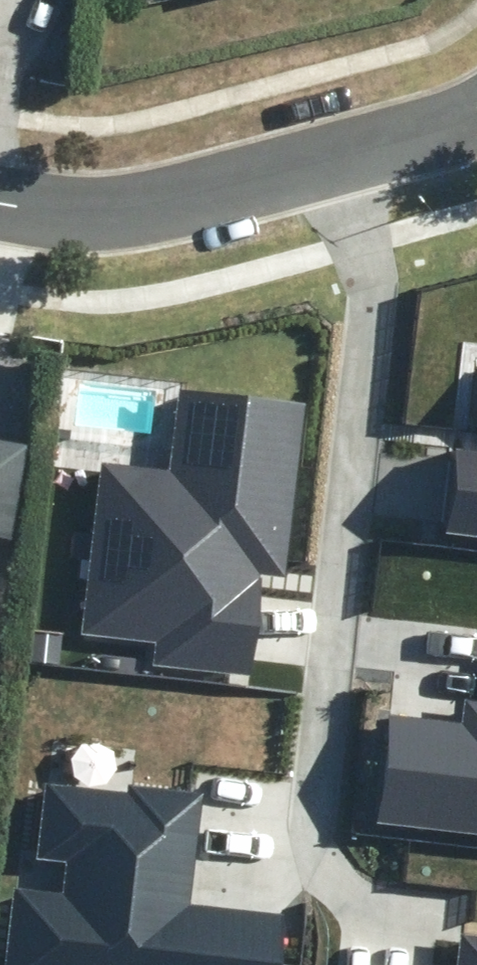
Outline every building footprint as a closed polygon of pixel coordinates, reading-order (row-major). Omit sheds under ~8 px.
[(152,664),(250,675),(256,620),(261,572),(285,575),(304,405),(181,391),(172,470),(102,462),(82,636),(155,644),(152,664)] [(10,538),(25,448),(0,443),(0,536),(10,538)] [(476,536),(476,449),(454,446),(449,489),(443,531),(476,536)] [(476,834),(476,702),(467,701),(464,725),(393,717),(381,823),(476,834)] [(45,782),(36,859),(67,862),(63,893),(14,887),(5,964),(279,964),(285,914),(192,903),(197,855),(204,793),(129,785),(128,792),(45,782)] [(461,934),(458,964),(476,964),(476,935),(461,934)]
